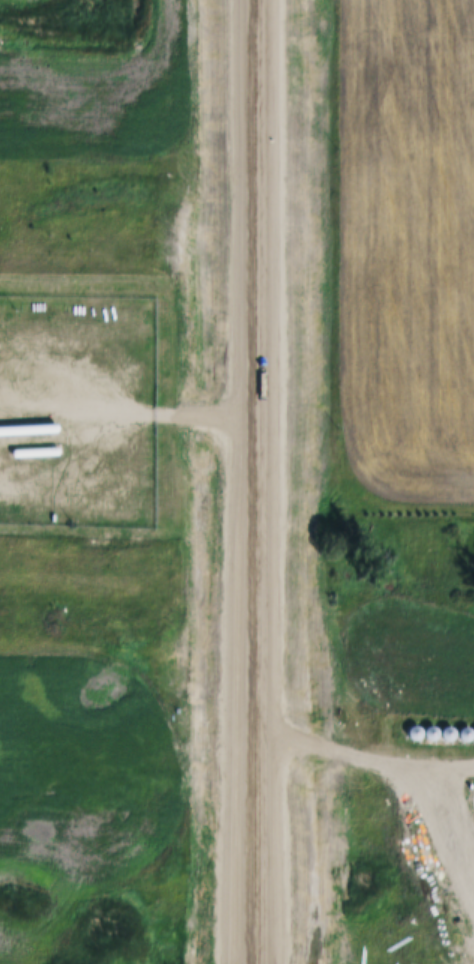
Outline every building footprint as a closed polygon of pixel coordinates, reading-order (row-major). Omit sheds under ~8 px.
[(415,734),(412,733),(410,732),(408,730),(406,727),(406,725),(407,722),(409,719),(411,718),(413,717),(416,717),(418,718),(420,720),(422,722),(423,724),(423,727),(422,729),(420,731),(418,733),(415,734)] [(431,734),(428,734),(426,733),(424,730),(423,728),(422,725),(423,722),(425,720),(427,718),(429,718),(432,718),(434,719),(437,720),(438,722),(439,725),(439,727),(438,730),(436,732),(434,733),(431,734)] [(448,735),(445,735),(442,733),(440,731),(439,729),(439,726),(440,723),(442,721),(444,719),(446,718),(449,718),(451,719),(453,721),(455,723),(456,725),(455,728),(455,731),(453,733),(451,734),(448,735)] [(465,735),(462,735),(460,734),(458,732),(457,729),(456,726),(457,723),(459,721),(461,720),(463,719),(466,719),(468,720),(471,721),(472,724),(473,726),(473,729),(472,731),(470,733),(468,735),(465,735)]
